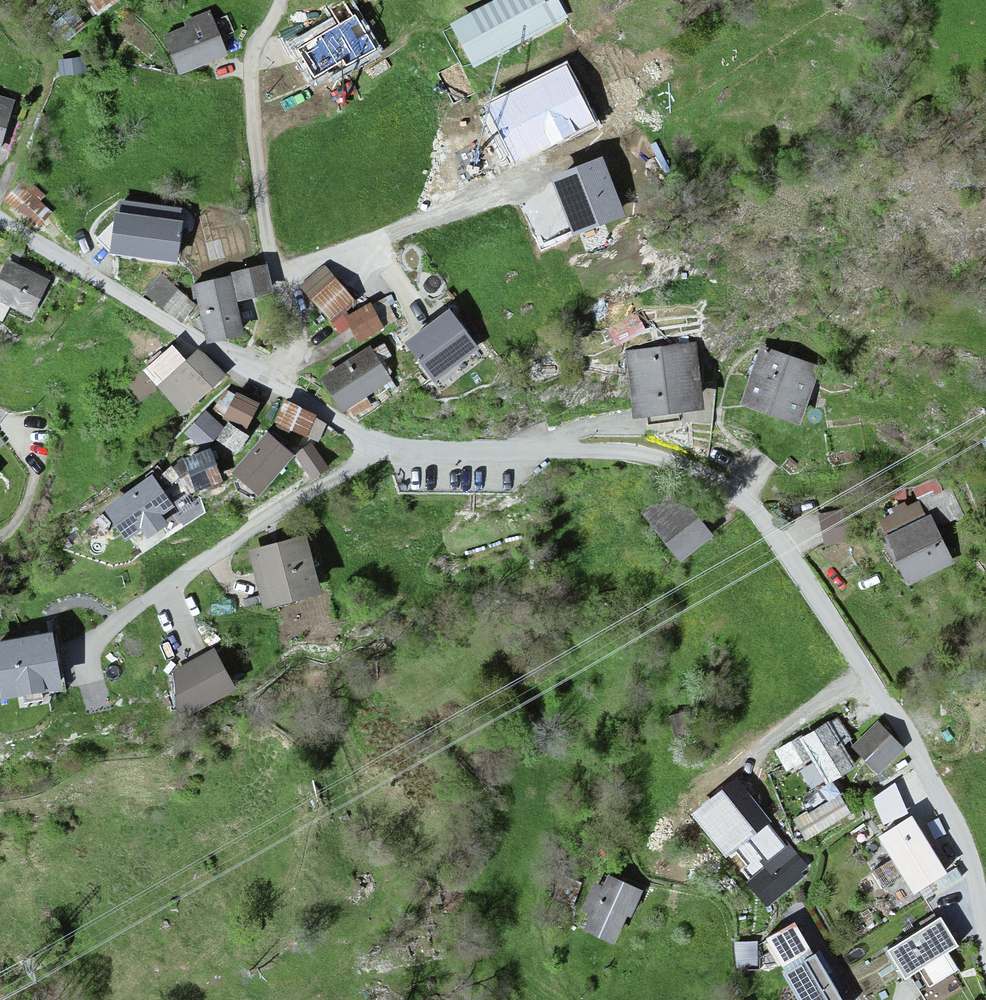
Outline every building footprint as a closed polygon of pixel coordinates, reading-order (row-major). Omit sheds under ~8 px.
[(101,15),(122,0),(91,0),(101,15)] [(451,30),(477,76),(572,22),(560,0),(505,0),(451,30)] [(338,25),(294,53),(316,87),(335,75),(339,81),(383,54),(350,4),(332,15),(338,25)] [(230,58),(213,13),(187,23),(189,30),(166,38),(181,77),(230,58)] [(0,98),(0,158),(15,102),(0,98)] [(552,168),(573,231),(628,212),(607,150),(552,168)] [(25,177),(4,201),(35,229),(52,210),(41,201),(46,195),(25,177)] [(97,238),(110,251),(110,254),(177,264),(183,221),(181,221),(183,208),(119,199),(117,212),(116,212),(114,221),(97,238)] [(9,261),(0,282),(0,324),(29,331),(52,286),(9,261)] [(326,269),(300,292),(332,327),(358,305),(326,269)] [(233,278),(234,282),(240,309),(278,301),(271,270),(233,278)] [(199,310),(162,279),(147,300),(189,330),(199,310)] [(234,282),(196,290),(209,346),(246,338),(240,309),(234,282)] [(376,310),(350,323),(363,349),(389,336),(376,310)] [(406,343),(435,382),(479,348),(450,310),(406,343)] [(641,318),(613,332),(624,353),(651,338),(641,318)] [(699,346),(630,356),(640,425),(710,414),(699,346)] [(823,370),(765,352),(746,410),(804,429),(823,370)] [(373,354),(325,386),(348,421),(396,388),(373,354)] [(228,382),(201,355),(164,392),(190,419),(228,382)] [(263,411),(239,399),(226,425),(249,437),(263,411)] [(191,426),(208,440),(224,419),(206,406),(191,426)] [(331,428),(288,406),(277,427),(320,449),(331,428)] [(298,460),(271,438),(236,481),(263,503),(298,460)] [(315,450),(301,460),(318,484),(332,474),(315,450)] [(221,474),(215,457),(186,467),(192,484),(221,474)] [(157,482),(107,516),(130,549),(146,538),(153,547),(173,533),(166,524),(180,514),(157,482)] [(681,492),(648,516),(685,567),(718,544),(681,492)] [(934,517),(889,537),(913,590),(958,570),(934,517)] [(311,541),(250,557),(266,617),(326,601),(311,541)] [(0,682),(63,674),(56,618),(0,625),(0,680),(0,682)] [(240,696),(220,657),(174,681),(194,720),(240,696)] [(834,726),(803,743),(830,790),(860,773),(834,726)] [(884,729),(856,752),(880,780),(907,756),(884,729)] [(699,807),(737,849),(770,819),(732,777),(699,807)] [(844,799),(800,825),(812,844),(856,819),(844,799)] [(952,880),(917,823),(884,843),(919,900),(952,880)] [(793,851),(751,885),(772,909),(813,875),(793,851)] [(646,896),(610,880),(586,931),(622,947),(646,896)] [(771,931),(783,961),(814,948),(801,918),(771,931)] [(963,951),(944,923),(893,956),(911,984),(963,951)] [(758,947),(737,949),(739,973),(760,971),(758,947)] [(788,978),(802,999),(845,999),(819,959),(788,978)]
